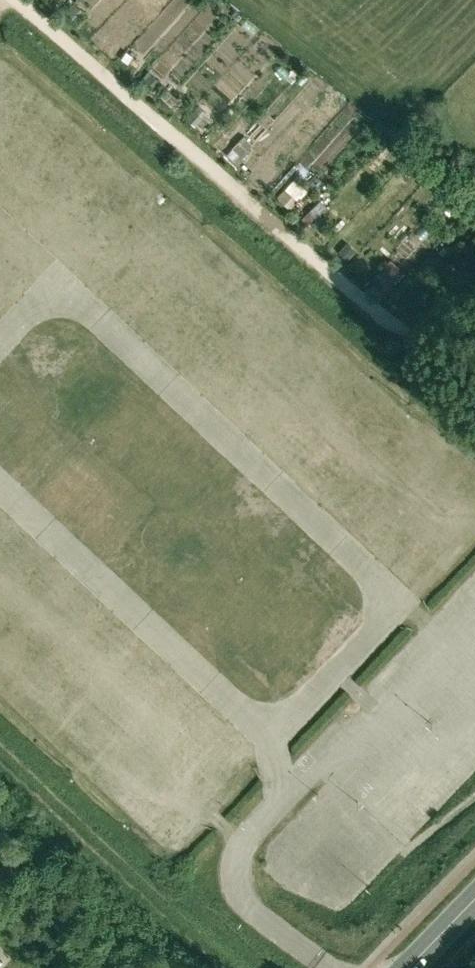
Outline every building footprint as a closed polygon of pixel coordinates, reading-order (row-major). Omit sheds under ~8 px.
[(252,136),(262,149),(288,128),(278,115),(252,136)]
